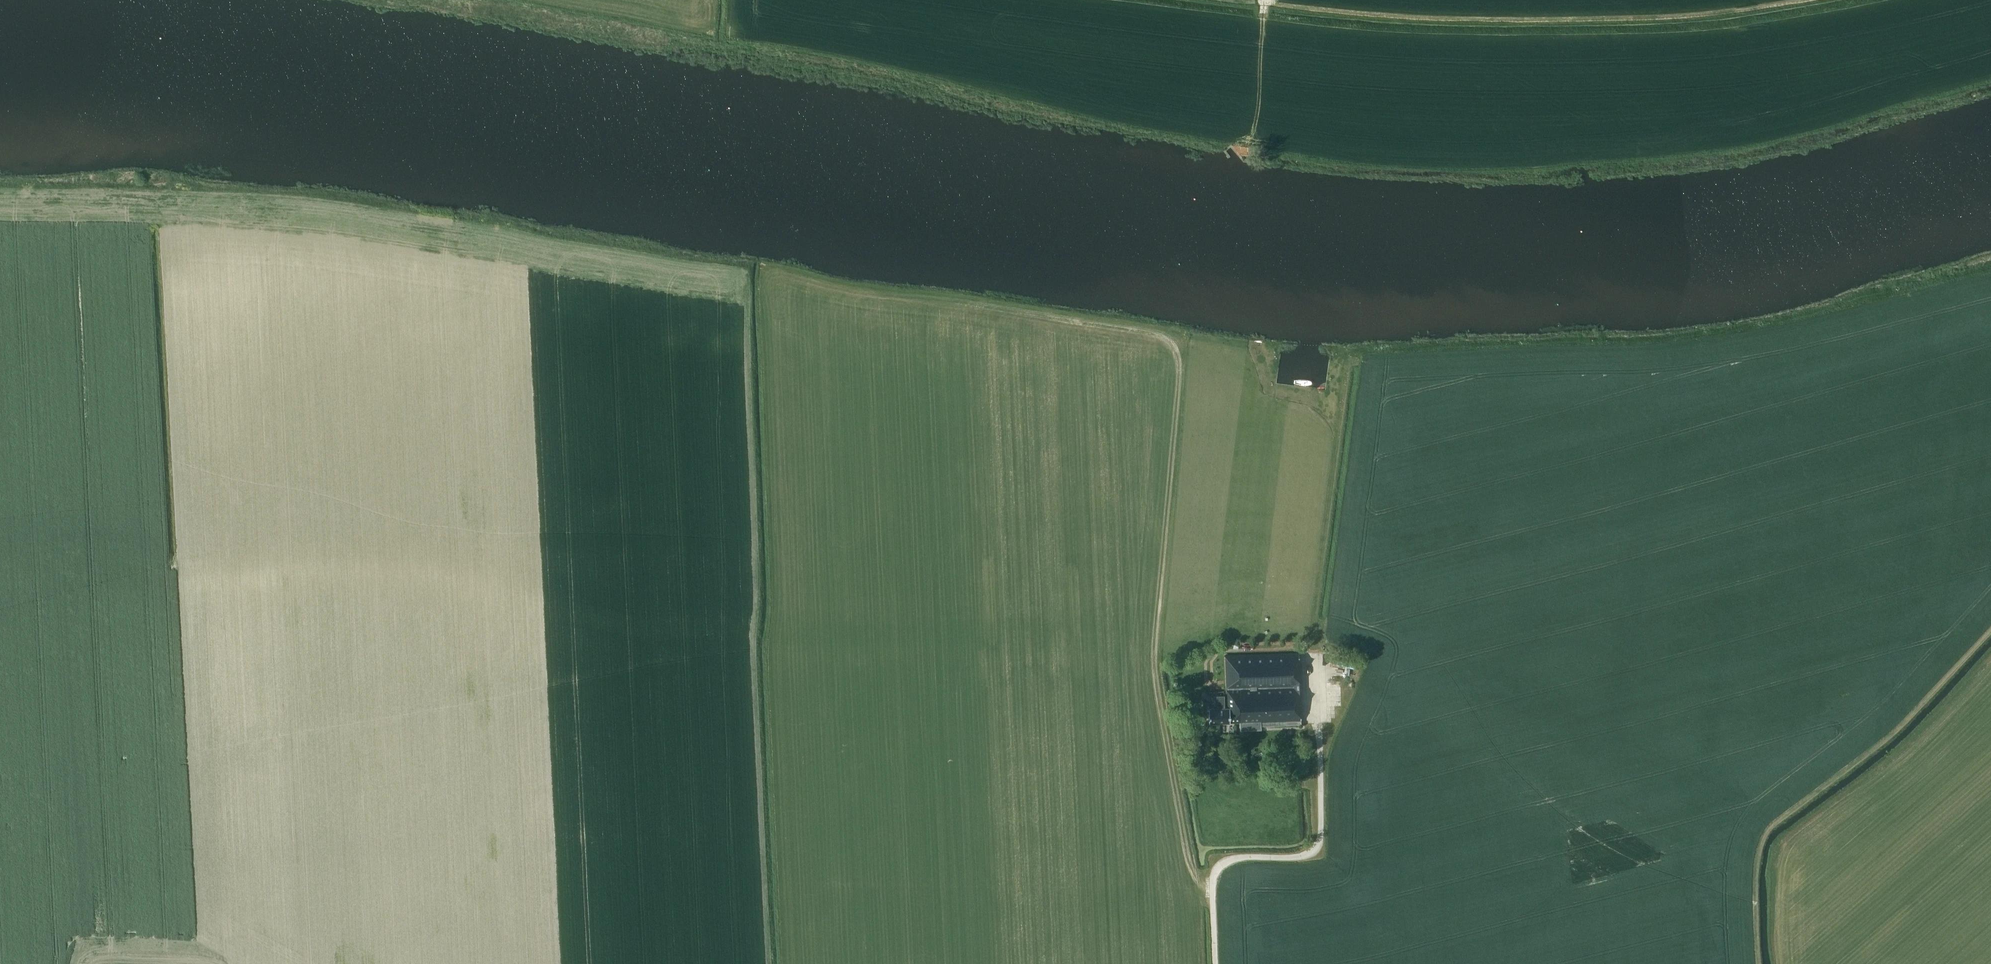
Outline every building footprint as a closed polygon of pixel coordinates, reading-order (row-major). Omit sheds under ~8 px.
[(1240,722),(1240,726),(1301,723),(1298,653),(1225,656),(1227,707),(1209,708),(1210,723),(1240,722)]
